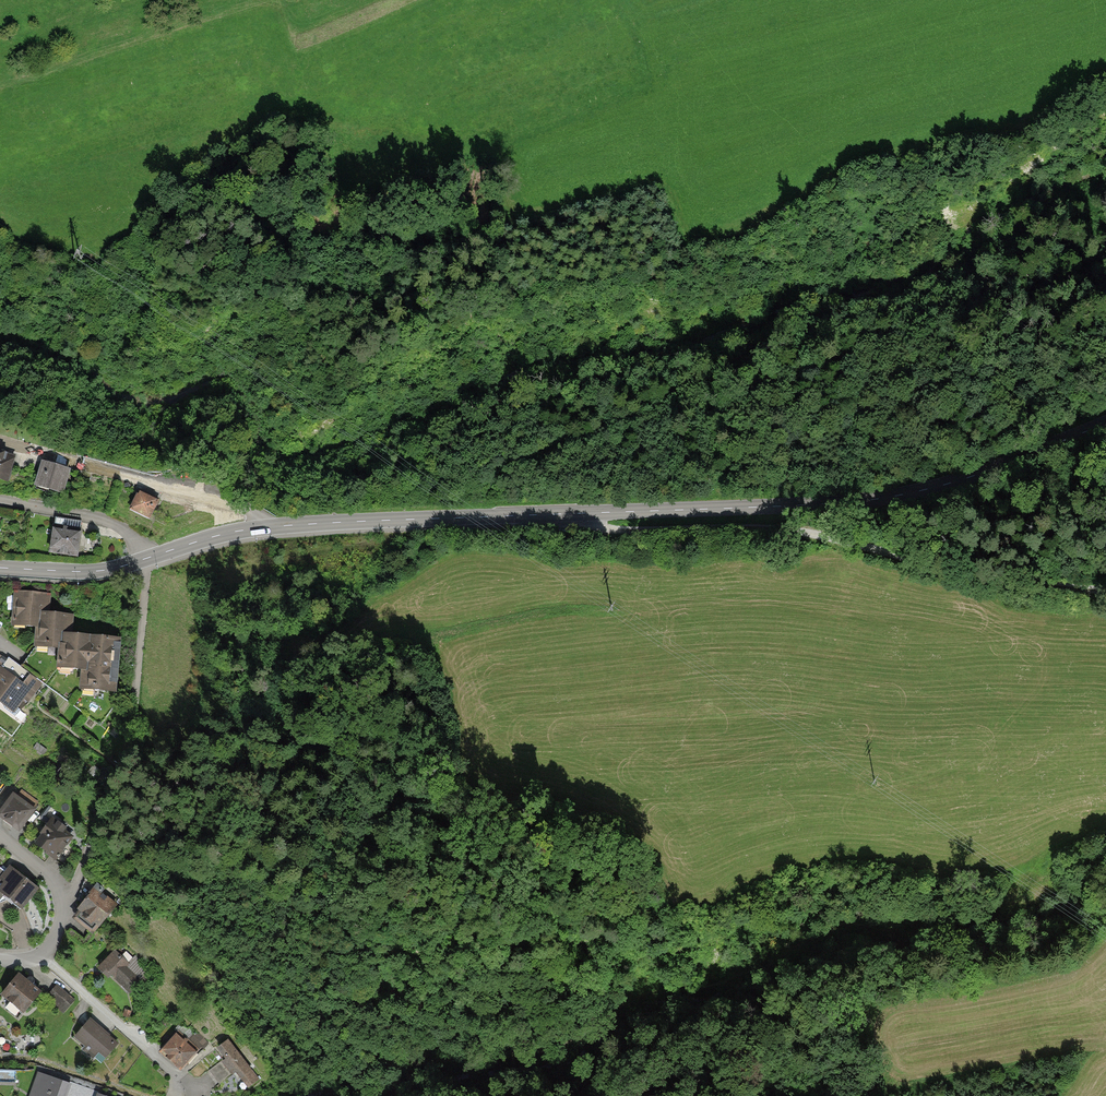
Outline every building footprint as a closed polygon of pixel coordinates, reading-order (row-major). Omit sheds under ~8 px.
[(0,452),(0,478),(13,481),(19,457),(0,452)] [(76,470),(45,461),(39,487),(69,495),(76,470)] [(163,500),(143,492),(136,509),(155,518),(163,500)] [(84,532),(55,528),(52,553),(81,556),(84,532)] [(52,594),(16,591),(14,626),(37,628),(35,648),(61,650),(60,668),(83,670),(81,691),(120,694),(125,638),(75,634),(77,616),(51,614),(52,594)] [(0,654),(0,701),(18,714),(27,700),(31,704),(45,685),(23,670),(25,667),(12,658),(9,661),(0,654)] [(38,810),(16,795),(1,817),(23,832),(38,810)] [(75,840),(53,823),(39,843),(61,859),(75,840)] [(0,867),(0,907),(1,908),(8,899),(25,912),(42,891),(13,868),(8,874),(0,867)] [(118,909),(97,890),(79,911),(99,929),(118,909)] [(143,983),(115,954),(101,967),(130,996),(143,983)] [(45,993),(23,975),(5,996),(27,1014),(45,993)] [(77,1001),(60,986),(50,997),(67,1012),(77,1001)] [(121,1044),(92,1020),(77,1037),(88,1046),(83,1051),(94,1060),(100,1053),(108,1059),(121,1044)] [(202,1052),(181,1034),(164,1053),(185,1072),(202,1052)] [(254,1072),(229,1040),(222,1046),(231,1057),(223,1063),(233,1075),(238,1072),(244,1079),(254,1072)] [(40,1074),(31,1095),(70,1095),(73,1087),(40,1074)]
